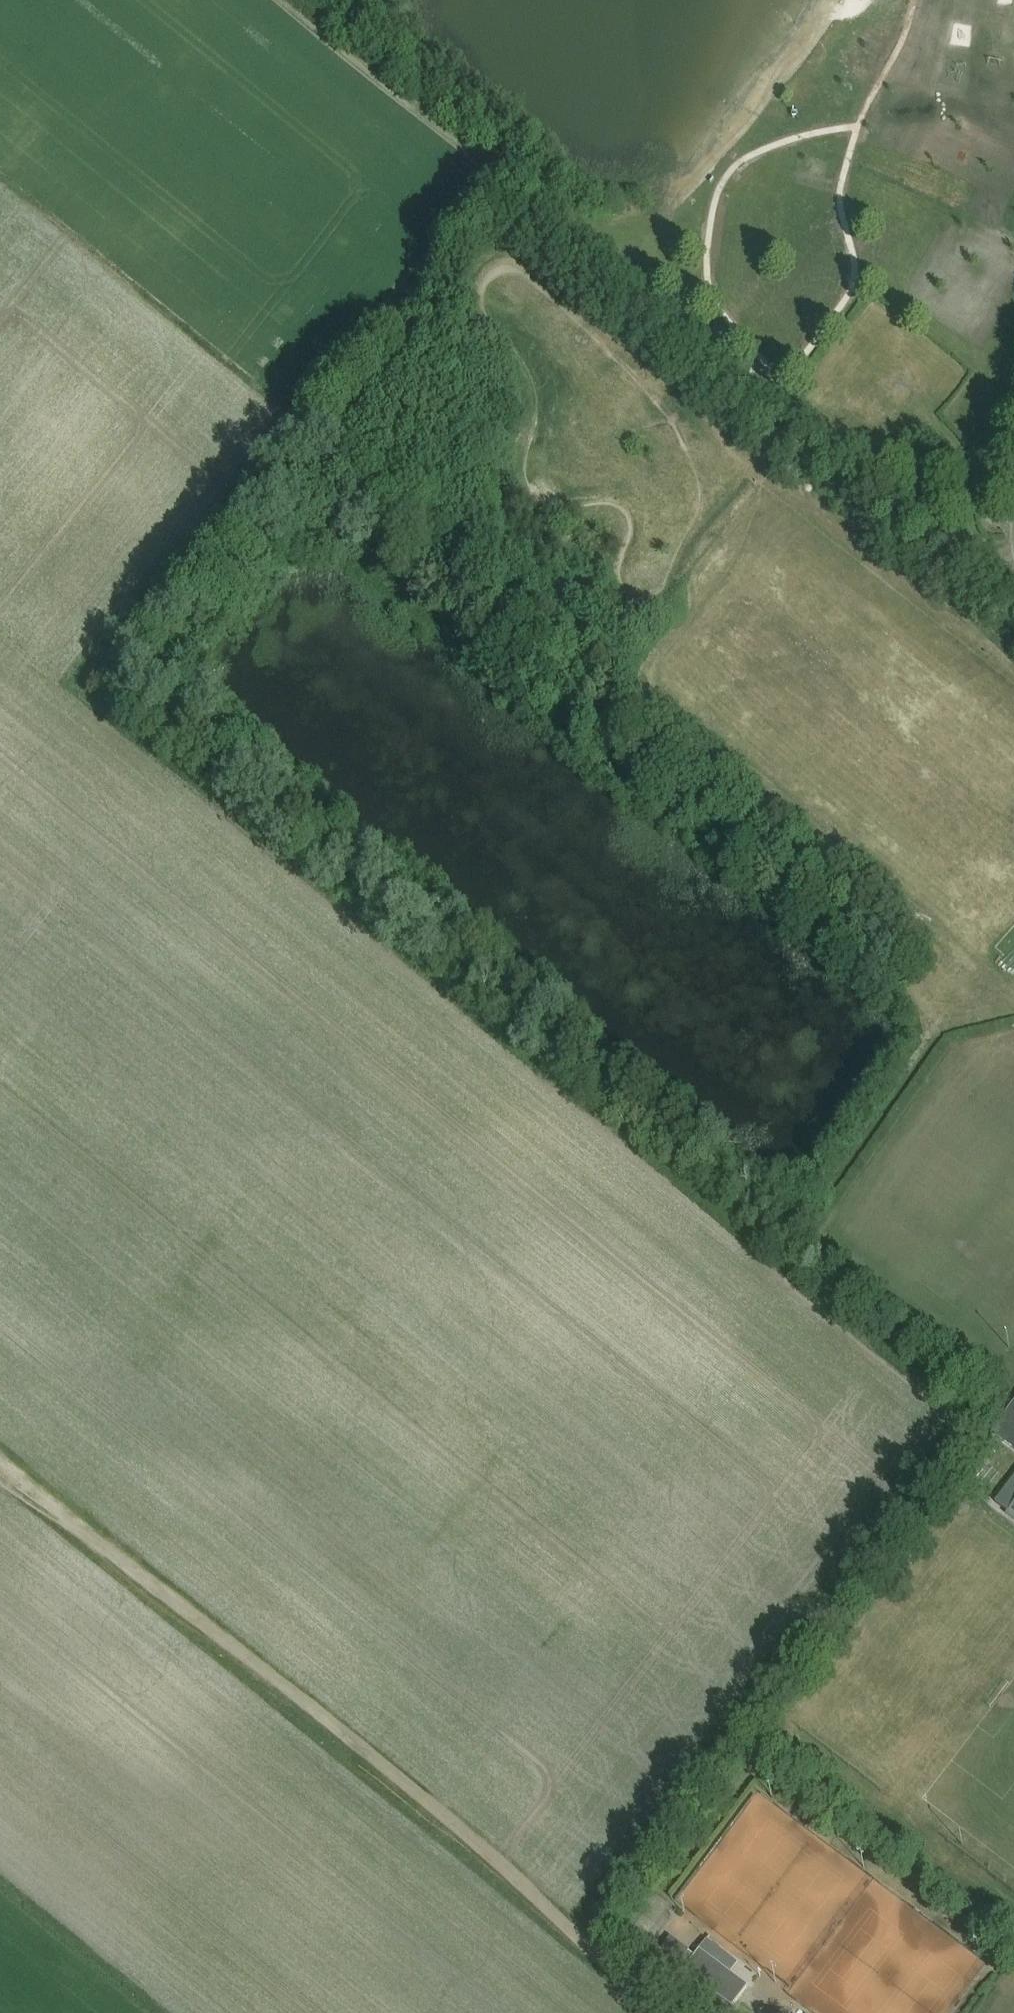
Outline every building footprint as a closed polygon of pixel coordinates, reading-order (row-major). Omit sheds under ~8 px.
[(993,1435),(1013,1450),(1013,1407),(993,1435)] [(1006,1516),(1013,1523),(1013,1505),(1006,1516)] [(689,1952),(671,1938),(662,1950),(680,1964),(689,1952)] [(683,1973),(732,2009),(748,1988),(699,1952),(683,1973)]
